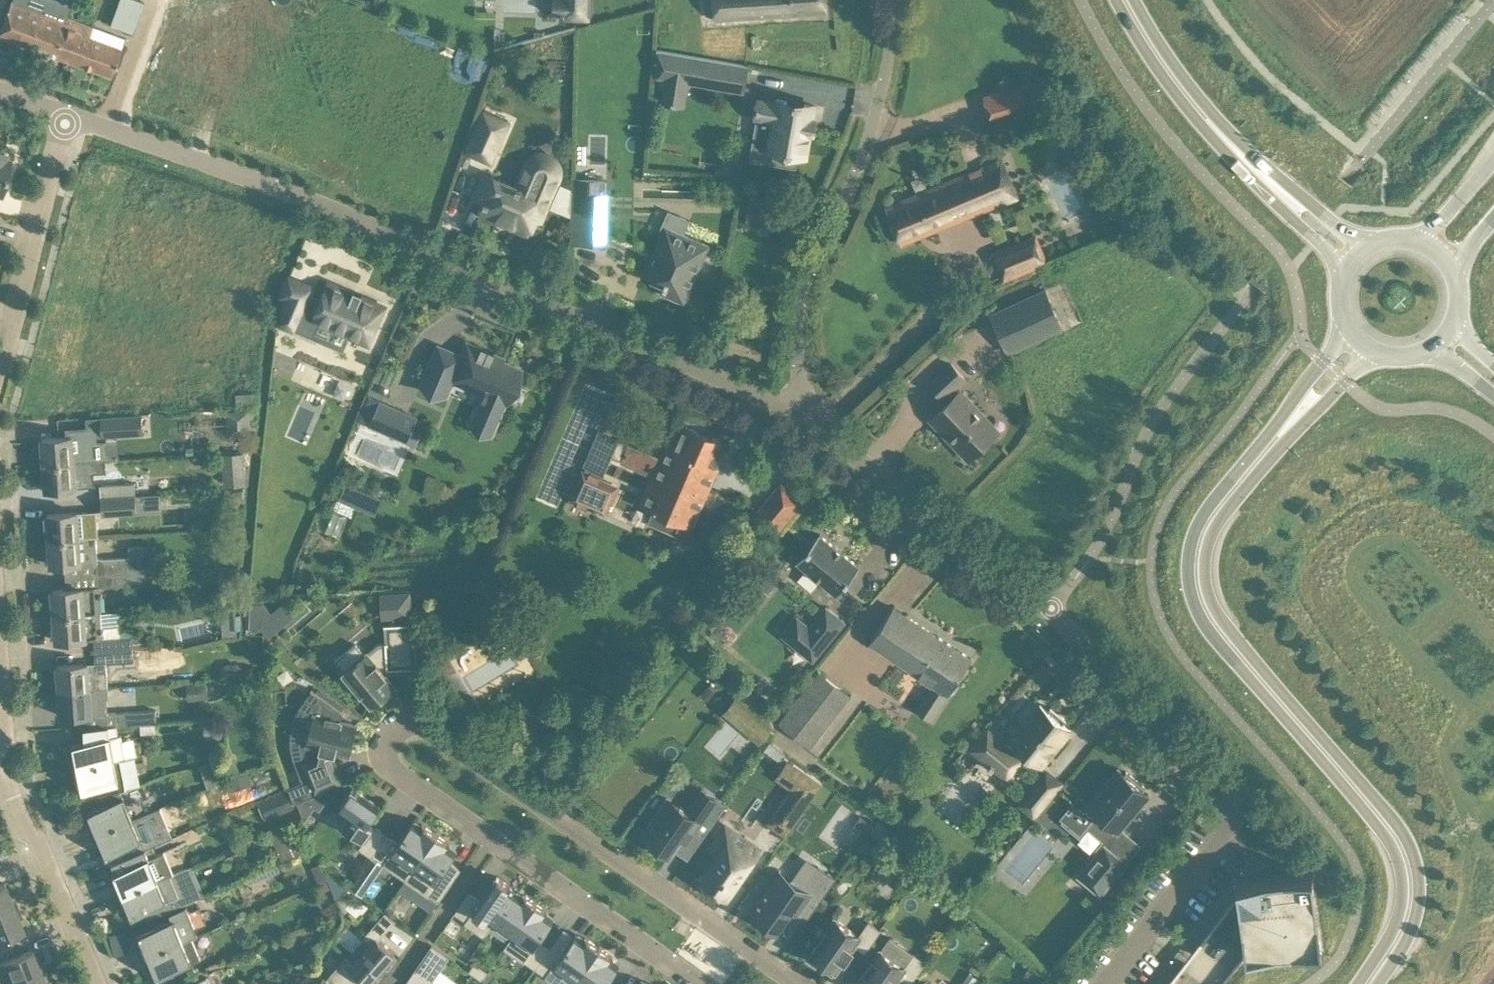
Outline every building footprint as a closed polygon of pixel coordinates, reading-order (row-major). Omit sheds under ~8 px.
[(0,29),(0,35),(55,55),(111,75),(118,57),(121,49),(121,47),(89,35),(93,26),(68,17),(22,0),(11,0),(5,15),(0,29)] [(566,0),(578,0),(577,16),(565,15),(565,12),(561,12),(561,16),(565,16),(587,17),(587,15),(593,15),(593,0),(566,0)] [(628,12),(629,12),(629,10),(656,3),(656,0),(629,0),(628,12)] [(807,13),(827,11),(826,0),(715,0),(716,18),(807,13)] [(236,2),(233,12),(241,15),(245,5),(236,2)] [(304,27),(300,37),(309,40),(313,30),(304,27)] [(160,31),(157,41),(165,45),(169,34),(160,31)] [(688,89),(690,81),(744,91),(748,65),(658,49),(657,77),(658,77),(665,79),(664,85),(688,89)] [(1039,80),(984,96),(992,123),(1047,107),(1039,80)] [(343,98),(339,109),(348,112),(351,101),(343,98)] [(757,145),(752,172),(794,179),(798,155),(807,156),(811,133),(814,134),(816,119),(813,119),(815,105),(805,103),(805,102),(788,99),(788,100),(777,98),(777,102),(759,99),(756,117),(774,120),(769,147),(757,145)] [(468,151),(492,162),(509,122),(485,112),(468,151)] [(549,151),(545,150),(541,150),(537,150),(533,151),(529,153),(526,156),(524,159),(513,184),(486,172),(475,198),(485,203),(480,213),(499,221),(510,226),(529,234),(536,218),(540,220),(559,178),(562,179),(563,175),(563,171),(562,167),(561,163),(559,159),(556,156),(553,153),(549,151)] [(2,194),(4,183),(8,184),(11,171),(8,170),(10,159),(6,158),(7,154),(0,152),(0,193),(2,194)] [(903,245),(1017,197),(1001,158),(886,207),(903,245)] [(607,193),(600,192),(573,192),(572,242),(606,243),(607,193)] [(765,215),(769,197),(752,194),(752,195),(746,194),(744,202),(751,203),(748,213),(747,222),(759,224),(761,214),(765,215)] [(684,302),(709,245),(666,226),(645,275),(664,284),(661,291),(684,302)] [(1035,234),(1011,244),(992,252),(1004,281),(1048,262),(1037,233),(1035,234)] [(290,297),(280,322),(311,336),(317,321),(369,343),(385,307),(330,283),(323,298),(314,294),(308,291),(304,302),(290,297)] [(1008,354),(1016,350),(1064,328),(1046,288),(989,314),(1008,354)] [(483,394),(485,396),(478,413),(497,421),(505,402),(506,402),(521,368),(503,361),(504,358),(467,342),(461,355),(439,346),(422,384),(446,394),(452,381),(472,390),(476,382),(486,387),(483,394)] [(944,398),(966,378),(951,362),(929,383),(944,398)] [(969,459),(984,445),(999,431),(961,390),(931,418),(969,459)] [(253,392),(236,393),(237,407),(254,406),(253,392)] [(380,400),(370,425),(408,441),(413,429),(418,417),(380,400)] [(142,413),(102,415),(103,435),(143,432),(142,413)] [(641,504),(653,510),(648,521),(675,533),(681,522),(692,526),(718,467),(716,466),(726,442),(685,425),(675,448),(667,445),(641,504)] [(63,436),(43,438),(44,463),(74,461),(105,459),(105,458),(104,458),(103,440),(96,441),(96,435),(96,428),(68,429),(69,436),(63,436)] [(620,439),(620,438),(599,429),(569,499),(607,515),(620,486),(601,478),(603,473),(604,474),(613,455),(620,439)] [(224,484),(247,484),(246,450),(223,451),(224,484)] [(74,461),(44,463),(46,489),(66,487),(76,487),(74,461)] [(132,483),(121,484),(121,482),(91,484),(92,497),(101,497),(122,495),(132,494),(132,483)] [(776,533),(790,516),(803,500),(781,483),(769,498),(755,514),(776,533)] [(122,495),(101,497),(103,515),(134,513),(132,494),(122,495)] [(79,537),(77,513),(77,511),(68,512),(48,513),(49,539),(79,537)] [(842,588),(860,566),(820,533),(797,561),(824,584),(837,594),(842,588)] [(102,560),(98,557),(96,536),(92,536),(79,537),(49,539),(51,564),(65,563),(71,563),(81,562),(97,561),(97,574),(143,571),(154,570),(157,570),(155,544),(130,546),(130,558),(102,560)] [(783,561),(769,551),(749,577),(762,588),(783,561)] [(143,582),(144,582),(143,571),(97,574),(98,586),(143,582)] [(55,615),(100,611),(98,586),(53,589),(55,615)] [(251,632),(299,631),(298,612),(290,612),(289,603),(250,604),(251,632)] [(814,662),(847,621),(826,604),(793,645),(814,662)] [(894,606),(871,642),(934,683),(917,709),(932,719),(972,658),(894,606)] [(105,611),(106,634),(120,633),(119,610),(105,611)] [(94,637),(95,649),(147,645),(146,636),(132,637),(132,635),(131,635),(131,634),(102,637),(100,611),(55,615),(57,640),(94,637)] [(383,695),(386,699),(399,688),(396,684),(395,684),(385,673),(386,672),(385,670),(388,667),(418,666),(416,621),(385,623),(386,642),(380,643),(368,652),(368,651),(365,653),(357,642),(337,658),(346,669),(344,671),(361,692),(362,691),(372,704),(383,695)] [(147,645),(95,649),(96,662),(104,662),(133,659),(133,657),(144,656),(143,649),(147,648),(147,645)] [(467,708),(478,702),(449,654),(438,660),(467,708)] [(58,664),(60,690),(107,687),(107,680),(102,674),(94,675),(92,679),(88,679),(87,662),(58,664)] [(778,723),(811,748),(851,696),(819,671),(778,723)] [(107,687),(60,690),(62,715),(82,714),(91,713),(107,712),(108,724),(126,723),(126,725),(157,723),(157,709),(136,710),(108,712),(107,697),(108,697),(107,687)] [(295,801),(343,781),(332,756),(335,754),(336,749),(350,752),(357,722),(340,718),(342,709),(341,708),(331,702),(313,689),(305,700),(300,709),(315,713),(308,742),(294,738),(293,741),(294,749),(298,761),(306,777),(289,785),(295,801)] [(341,708),(342,706),(332,699),(331,702),(341,708)] [(989,730),(973,749),(991,763),(989,766),(992,769),(994,766),(1007,777),(1026,754),(1041,765),(1066,736),(1071,729),(1071,728),(1070,728),(1065,723),(1064,722),(1067,719),(1051,706),(1048,709),(1041,703),(1006,744),(989,730)] [(84,741),(66,744),(66,746),(69,746),(73,767),(126,756),(122,734),(119,734),(118,731),(126,730),(126,725),(126,723),(108,724),(95,727),(83,729),(82,729),(82,731),(84,741)] [(141,784),(135,755),(126,756),(73,767),(77,788),(74,788),(75,790),(94,786),(118,781),(120,788),(141,784)] [(241,776),(240,773),(234,756),(219,761),(216,762),(216,760),(207,762),(209,768),(218,765),(219,769),(211,771),(215,784),(223,781),(241,776)] [(1126,770),(1124,773),(1119,768),(1089,804),(1079,796),(1062,817),(1064,819),(1062,822),(1080,838),(1088,829),(1097,818),(1115,834),(1149,794),(1143,789),(1145,786),(1126,770)] [(795,821),(823,782),(804,769),(777,808),(795,821)] [(1047,770),(1028,793),(1043,805),(1062,782),(1047,770)] [(270,791),(281,787),(277,778),(267,783),(270,791)] [(347,807),(338,820),(365,838),(359,846),(372,855),(373,854),(387,833),(369,820),(380,804),(353,785),(341,803),(347,807)] [(85,814),(93,834),(132,817),(120,788),(83,800),(87,811),(82,813),(82,815),(85,814)] [(320,810),(332,793),(325,788),(305,798),(315,806),(320,810)] [(289,791),(269,799),(276,815),(295,807),(289,791)] [(668,797),(642,835),(670,854),(674,848),(682,837),(696,847),(719,814),(696,798),(688,810),(668,797)] [(106,854),(110,863),(145,848),(132,817),(93,834),(101,854),(99,855),(100,856),(106,854)] [(387,833),(373,854),(406,877),(437,832),(423,822),(421,824),(414,819),(407,829),(395,820),(387,833)] [(1035,838),(1050,850),(1063,834),(1048,822),(1035,838)] [(720,854),(703,879),(727,895),(760,848),(726,824),(710,847),(720,854)] [(291,826),(271,834),(282,860),(302,852),(291,826)] [(406,877),(405,877),(428,893),(439,900),(453,879),(461,868),(450,860),(457,849),(449,844),(451,842),(437,832),(406,877)] [(1126,863),(1106,846),(1104,844),(1098,852),(1078,875),(1100,893),(1126,863)] [(166,850),(156,854),(153,845),(145,848),(110,863),(114,872),(107,874),(108,876),(111,875),(119,895),(174,872),(174,871),(166,850)] [(230,863),(246,856),(242,846),(226,853),(230,863)] [(278,871),(276,865),(266,869),(269,875),(278,871)] [(780,871),(751,912),(762,919),(762,920),(771,926),(777,930),(781,925),(791,911),(805,921),(837,877),(828,871),(828,872),(818,865),(812,874),(811,874),(803,887),(791,879),(780,871)] [(200,896),(188,867),(187,866),(174,871),(174,872),(119,895),(127,915),(125,916),(125,917),(144,910),(146,909),(150,917),(200,896)] [(1247,958),(1322,948),(1313,873),(1259,879),(1237,882),(1238,893),(1210,929),(1247,958)] [(485,933),(494,921),(516,890),(509,885),(510,884),(497,874),(480,898),(469,890),(455,911),(466,919),(465,921),(477,930),(479,929),(485,933)] [(14,905),(5,882),(0,884),(0,911),(14,905)] [(522,895),(516,890),(494,921),(513,934),(536,901),(524,893),(522,895)] [(536,967),(550,947),(539,939),(554,917),(546,912),(548,910),(536,901),(513,934),(504,946),(524,960),(524,959),(536,967)] [(0,911),(0,939),(24,929),(14,905),(0,911)] [(144,956),(198,933),(187,906),(170,913),(171,914),(173,920),(151,928),(133,935),(133,937),(136,936),(144,956)] [(386,911),(364,935),(371,942),(354,961),(350,966),(351,968),(370,983),(397,954),(379,937),(396,918),(390,914),(386,911)] [(822,961),(819,965),(833,975),(836,971),(835,970),(844,958),(845,959),(853,948),(852,947),(854,944),(865,951),(880,929),(868,921),(859,934),(835,918),(827,931),(826,930),(810,953),(822,961)] [(576,981),(575,980),(599,946),(585,936),(584,938),(576,932),(561,954),(550,947),(536,967),(546,974),(545,975),(558,983),(574,983),(576,981)] [(151,978),(169,970),(200,957),(192,936),(198,934),(198,933),(144,956),(152,975),(150,977),(151,978)] [(433,978),(449,955),(432,943),(407,979),(413,983),(441,983),(433,978)] [(576,981),(580,983),(605,983),(620,963),(612,957),(613,955),(599,946),(575,980),(576,981)] [(42,972),(32,949),(14,957),(3,961),(0,962),(0,983),(14,983),(42,972)] [(856,983),(895,983),(898,979),(897,978),(899,975),(910,983),(925,961),(913,953),(904,966),(880,950),(873,961),(872,960),(864,972),(865,972),(856,983)] [(346,955),(327,976),(325,975),(316,983),(337,983),(351,968),(350,966),(354,961),(346,955)] [(475,961),(473,964),(469,969),(482,978),(488,970),(475,961)] [(14,983),(47,983),(42,972),(14,983)] [(980,978),(971,972),(963,983),(977,983),(980,978)]
